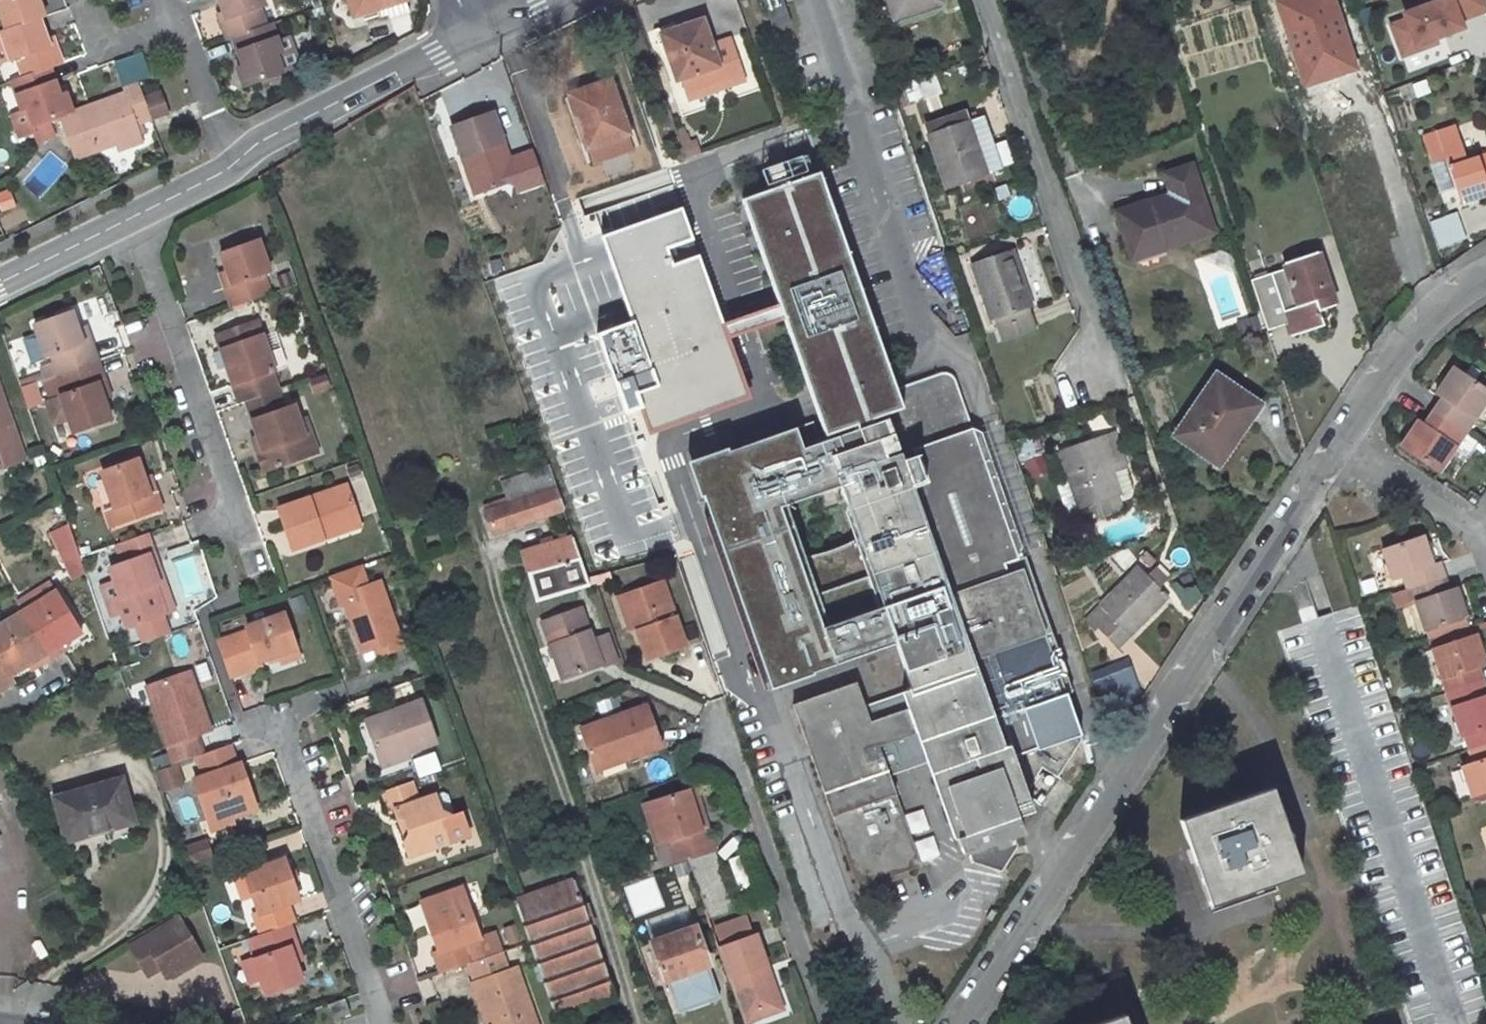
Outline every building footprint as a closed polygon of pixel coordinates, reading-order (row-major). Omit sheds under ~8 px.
[(42,28),(48,26),(39,0),(2,0),(5,10),(0,12),(0,14),(10,40),(42,28)] [(232,43),(264,32),(258,12),(263,10),(260,0),(217,0),(225,25),(220,26),(226,45),(232,43)] [(356,16),(405,0),(351,0),(356,16)] [(772,22),(788,16),(782,0),(763,0),(772,22)] [(898,28),(945,12),(941,0),(889,0),(898,28)] [(1302,76),(1351,60),(1332,0),(1288,0),(1279,3),(1302,76)] [(1388,22),(1405,70),(1485,43),(1485,9),(1482,0),(1453,0),(1454,1),(1388,22)] [(712,47),(702,20),(661,34),(677,80),(682,78),(689,99),(743,82),(736,60),(718,66),(712,47)] [(51,54),(42,28),(10,40),(4,42),(14,67),(19,66),(27,88),(51,79),(66,74),(57,53),(51,54)] [(730,41),(712,47),(718,66),(736,60),(730,41)] [(281,58),(274,60),(280,78),(299,71),(289,42),(277,46),(281,58)] [(51,79),(27,88),(12,92),(22,119),(28,118),(35,136),(62,126),(74,122),(68,104),(60,106),(51,79)] [(630,134),(611,80),(569,96),(587,149),(630,134)] [(127,103),(114,108),(74,122),(62,126),(78,169),(119,154),(141,146),(136,132),(169,122),(162,104),(144,110),(139,94),(126,99),(127,103)] [(450,128),(461,156),(467,154),(481,193),(518,181),(493,113),(450,128)] [(929,137),(946,188),(986,174),(978,151),(994,146),(984,116),(969,122),(966,115),(926,130),(929,137)] [(13,123),(20,141),(35,136),(28,118),(22,119),(13,123)] [(1468,161),(1455,126),(1422,137),(1431,164),(1445,159),(1460,203),(1485,195),(1485,155),(1468,161)] [(141,146),(119,154),(121,160),(130,157),(144,153),(141,146)] [(978,151),(986,174),(1002,169),(994,146),(978,151)] [(763,170),(770,190),(808,177),(801,156),(763,170)] [(1164,174),(1171,194),(1117,212),(1133,261),(1167,249),(1166,245),(1213,230),(1192,166),(1164,174)] [(740,201),(806,388),(884,362),(818,174),(808,177),(770,190),(740,201)] [(14,207),(8,188),(0,190),(0,212),(14,207)] [(546,277),(500,296),(600,565),(686,544),(576,202),(546,277)] [(675,211),(597,240),(603,257),(666,428),(684,421),(742,399),(681,230),(675,211)] [(1456,211),(1427,221),(1437,249),(1466,239),(1456,211)] [(270,277),(259,244),(222,256),(232,288),(227,290),(233,310),(271,298),(274,297),(268,278),(270,277)] [(1031,308),(1012,250),(972,263),(990,321),(993,320),(1000,338),(1035,326),(1029,308),(1031,308)] [(1324,328),(1320,313),(1336,307),(1318,253),(1284,264),(1286,270),(1250,282),(1267,332),(1287,325),(1291,338),(1324,328)] [(45,339),(52,359),(57,356),(61,365),(46,370),(49,380),(64,374),(97,363),(101,361),(94,342),(90,344),(78,310),(40,324),(45,339)] [(274,372),(262,335),(258,324),(217,338),(241,405),(249,402),(276,393),(279,392),(272,372),(274,372)] [(284,368),(271,332),(262,335),(274,372),(284,368)] [(30,344),(37,364),(52,359),(45,339),(30,344)] [(65,394),(78,431),(116,417),(103,382),(108,381),(101,361),(97,363),(64,374),(71,392),(65,394)] [(884,362),(806,388),(810,401),(816,417),(893,389),(889,375),(884,362)] [(1442,400),(1433,413),(1466,435),(1485,405),(1485,391),(1454,371),(1436,396),(1442,400)] [(808,446),(801,425),(713,456),(698,488),(768,684),(783,679),(847,656),(894,640),(911,688),(904,690),(909,705),(918,730),(962,855),(971,852),(973,858),(1011,845),(1009,838),(1024,833),(1018,816),(1027,812),(1022,798),(1031,795),(1043,810),(1082,740),(1019,559),(974,428),(973,428),(956,382),(954,378),(953,376),(950,375),(948,373),(945,373),(942,372),(939,373),(911,383),(893,389),(816,417),(822,436),(845,428),(846,432),(808,446)] [(1215,463),(1233,438),(1237,438),(1260,404),(1217,375),(1175,435),(1215,463)] [(28,461),(0,379),(0,471),(28,461)] [(306,436),(300,418),(299,416),(295,406),(283,410),(276,393),(249,402),(256,420),(253,421),(264,451),(260,453),(266,471),(307,456),(300,439),(306,436)] [(1439,475),(1466,435),(1433,413),(1424,426),(1417,423),(1400,449),(1439,475)] [(318,452),(305,417),(300,418),(306,436),(300,439),(307,456),(318,452)] [(974,428),(1019,559),(1018,534),(981,425),(974,428)] [(1118,493),(1109,463),(1123,459),(1114,434),(1060,452),(1079,506),(1118,493)] [(114,526),(163,509),(156,489),(149,492),(137,458),(104,470),(116,504),(108,507),(114,526)] [(506,507),(558,489),(550,467),(502,483),(507,499),(503,500),(506,507)] [(324,527),(359,514),(348,481),(279,504),(293,545),(326,534),(324,527)] [(506,507),(503,500),(484,507),(493,533),(565,509),(558,489),(506,507)] [(1379,513),(1388,500),(1371,489),(1361,501),(1379,513)] [(326,534),(361,522),(359,514),(324,527),(326,534)] [(81,550),(72,524),(53,531),(63,556),(81,550)] [(165,550),(187,547),(184,527),(162,531),(165,550)] [(130,588),(141,619),(187,602),(177,575),(170,577),(159,548),(163,547),(156,529),(131,538),(138,557),(124,561),(134,587),(130,588)] [(589,577),(582,558),(575,537),(523,552),(530,573),(537,600),(592,585),(589,577)] [(1433,566),(1424,537),(1383,550),(1393,580),(1403,577),(1407,590),(1446,578),(1441,564),(1433,566)] [(81,550),(63,556),(68,575),(87,568),(81,550)] [(403,644),(380,581),(368,585),(361,563),(329,574),(339,604),(344,602),(361,651),(370,647),(372,655),(403,644)] [(1159,586),(1168,575),(1157,564),(1147,575),(1159,586)] [(1094,625),(1118,648),(1168,596),(1159,586),(1147,575),(1139,566),(1092,614),(1098,621),(1094,625)] [(1446,578),(1407,590),(1412,606),(1418,604),(1427,632),(1469,619),(1459,590),(1451,593),(1446,578)] [(626,592),(639,629),(649,661),(687,648),(664,580),(626,592)] [(53,582),(16,604),(22,614),(59,592),(53,582)] [(0,628),(0,690),(11,683),(7,677),(32,663),(34,668),(62,652),(58,645),(82,631),(59,592),(22,614),(0,628)] [(626,592),(619,595),(631,632),(639,629),(626,592)] [(583,609),(545,621),(565,679),(603,667),(593,638),(583,609)] [(260,655),(294,644),(283,610),(247,622),(249,626),(217,636),(229,670),(261,660),(260,655)] [(1475,626),(1429,641),(1432,649),(1478,635),(1475,626)] [(615,630),(593,638),(603,667),(625,659),(615,630)] [(1480,668),(1485,665),(1485,661),(1478,635),(1432,649),(1446,693),(1484,681),(1480,668)] [(847,656),(783,679),(792,703),(855,681),(847,656)] [(1103,684),(1132,674),(1126,657),(1089,669),(1095,686),(1103,684)] [(147,690),(174,767),(201,758),(206,756),(200,739),(210,735),(204,718),(199,720),(192,699),(197,696),(190,674),(147,690)] [(1109,703),(1138,693),(1132,674),(1103,684),(1109,703)] [(792,703),(858,888),(921,866),(883,758),(889,755),(885,745),(879,747),(878,744),(869,719),(855,681),(792,703)] [(1485,743),(1485,686),(1484,681),(1446,693),(1451,708),(1461,737),(1464,736),(1469,749),(1485,743)] [(381,766),(438,748),(424,705),(367,724),(381,766)] [(582,729),(593,761),(625,750),(628,760),(666,747),(652,705),(582,729)] [(893,739),(918,730),(909,705),(869,719),(878,744),(893,739)] [(358,727),(372,769),(381,766),(367,724),(358,727)] [(1469,749),(1474,764),(1462,768),(1471,798),(1480,795),(1485,793),(1485,743),(1469,749)] [(259,810),(243,763),(238,765),(233,748),(206,756),(201,758),(207,777),(198,780),(213,821),(234,814),(235,818),(259,810)] [(427,778),(412,783),(418,803),(433,797),(427,778)] [(92,826),(94,834),(135,822),(123,779),(55,797),(66,834),(92,826)] [(418,803),(412,783),(384,793),(390,813),(396,811),(397,816),(405,819),(410,833),(405,841),(409,854),(470,832),(462,810),(449,816),(438,811),(433,797),(418,803)] [(704,787),(695,790),(705,824),(714,822),(704,787)] [(1278,818),(1268,789),(1185,818),(1194,847),(1198,846),(1208,873),(1204,874),(1215,904),(1297,875),(1287,845),(1282,846),(1273,819),(1278,818)] [(682,861),(688,859),(693,873),(709,917),(743,904),(722,847),(714,822),(705,824),(695,790),(655,802),(667,841),(674,838),(682,861)] [(649,804),(661,843),(667,841),(655,802),(649,804)] [(216,830),(237,822),(235,818),(234,814),(213,821),(216,830)] [(184,845),(190,862),(211,855),(205,838),(184,845)] [(673,864),(678,878),(693,873),(688,859),(682,861),(673,864)] [(255,898),(261,915),(256,917),(262,935),(292,925),(297,923),(291,905),(300,902),(285,861),(247,876),(255,898)] [(635,918),(666,906),(654,875),(623,887),(635,918)] [(238,879),(245,902),(255,898),(247,876),(238,879)] [(616,885),(613,877),(606,880),(610,891),(617,888),(616,885)] [(515,899),(523,922),(557,1019),(618,997),(584,901),(580,890),(576,878),(515,899)] [(419,903),(437,952),(433,952),(441,973),(467,964),(490,956),(482,935),(475,938),(459,889),(419,903)] [(179,917),(131,946),(144,967),(157,960),(167,977),(202,957),(179,917)] [(500,928),(505,946),(523,942),(518,923),(500,928)] [(257,959),(269,993),(304,981),(292,947),(299,944),(292,925),(262,935),(255,938),(262,957),(257,959)] [(709,963),(697,928),(653,943),(667,979),(671,977),(705,965),(709,963)] [(500,953),(493,931),(482,935),(490,956),(500,953)] [(758,931),(719,944),(744,1013),(781,999),(758,931)] [(514,966),(506,969),(500,953),(490,956),(467,964),(473,981),(470,982),(481,1013),(483,1012),(487,1023),(535,1023),(514,966)] [(705,965),(671,977),(676,991),(710,979),(705,965)] [(784,1005),(781,999),(744,1013),(746,1019),(784,1005)] [(343,1020),(337,1004),(322,1009),(328,1023),(330,1023),(343,1020)] [(1119,1015),(1093,1023),(1123,1023),(1119,1015)]
